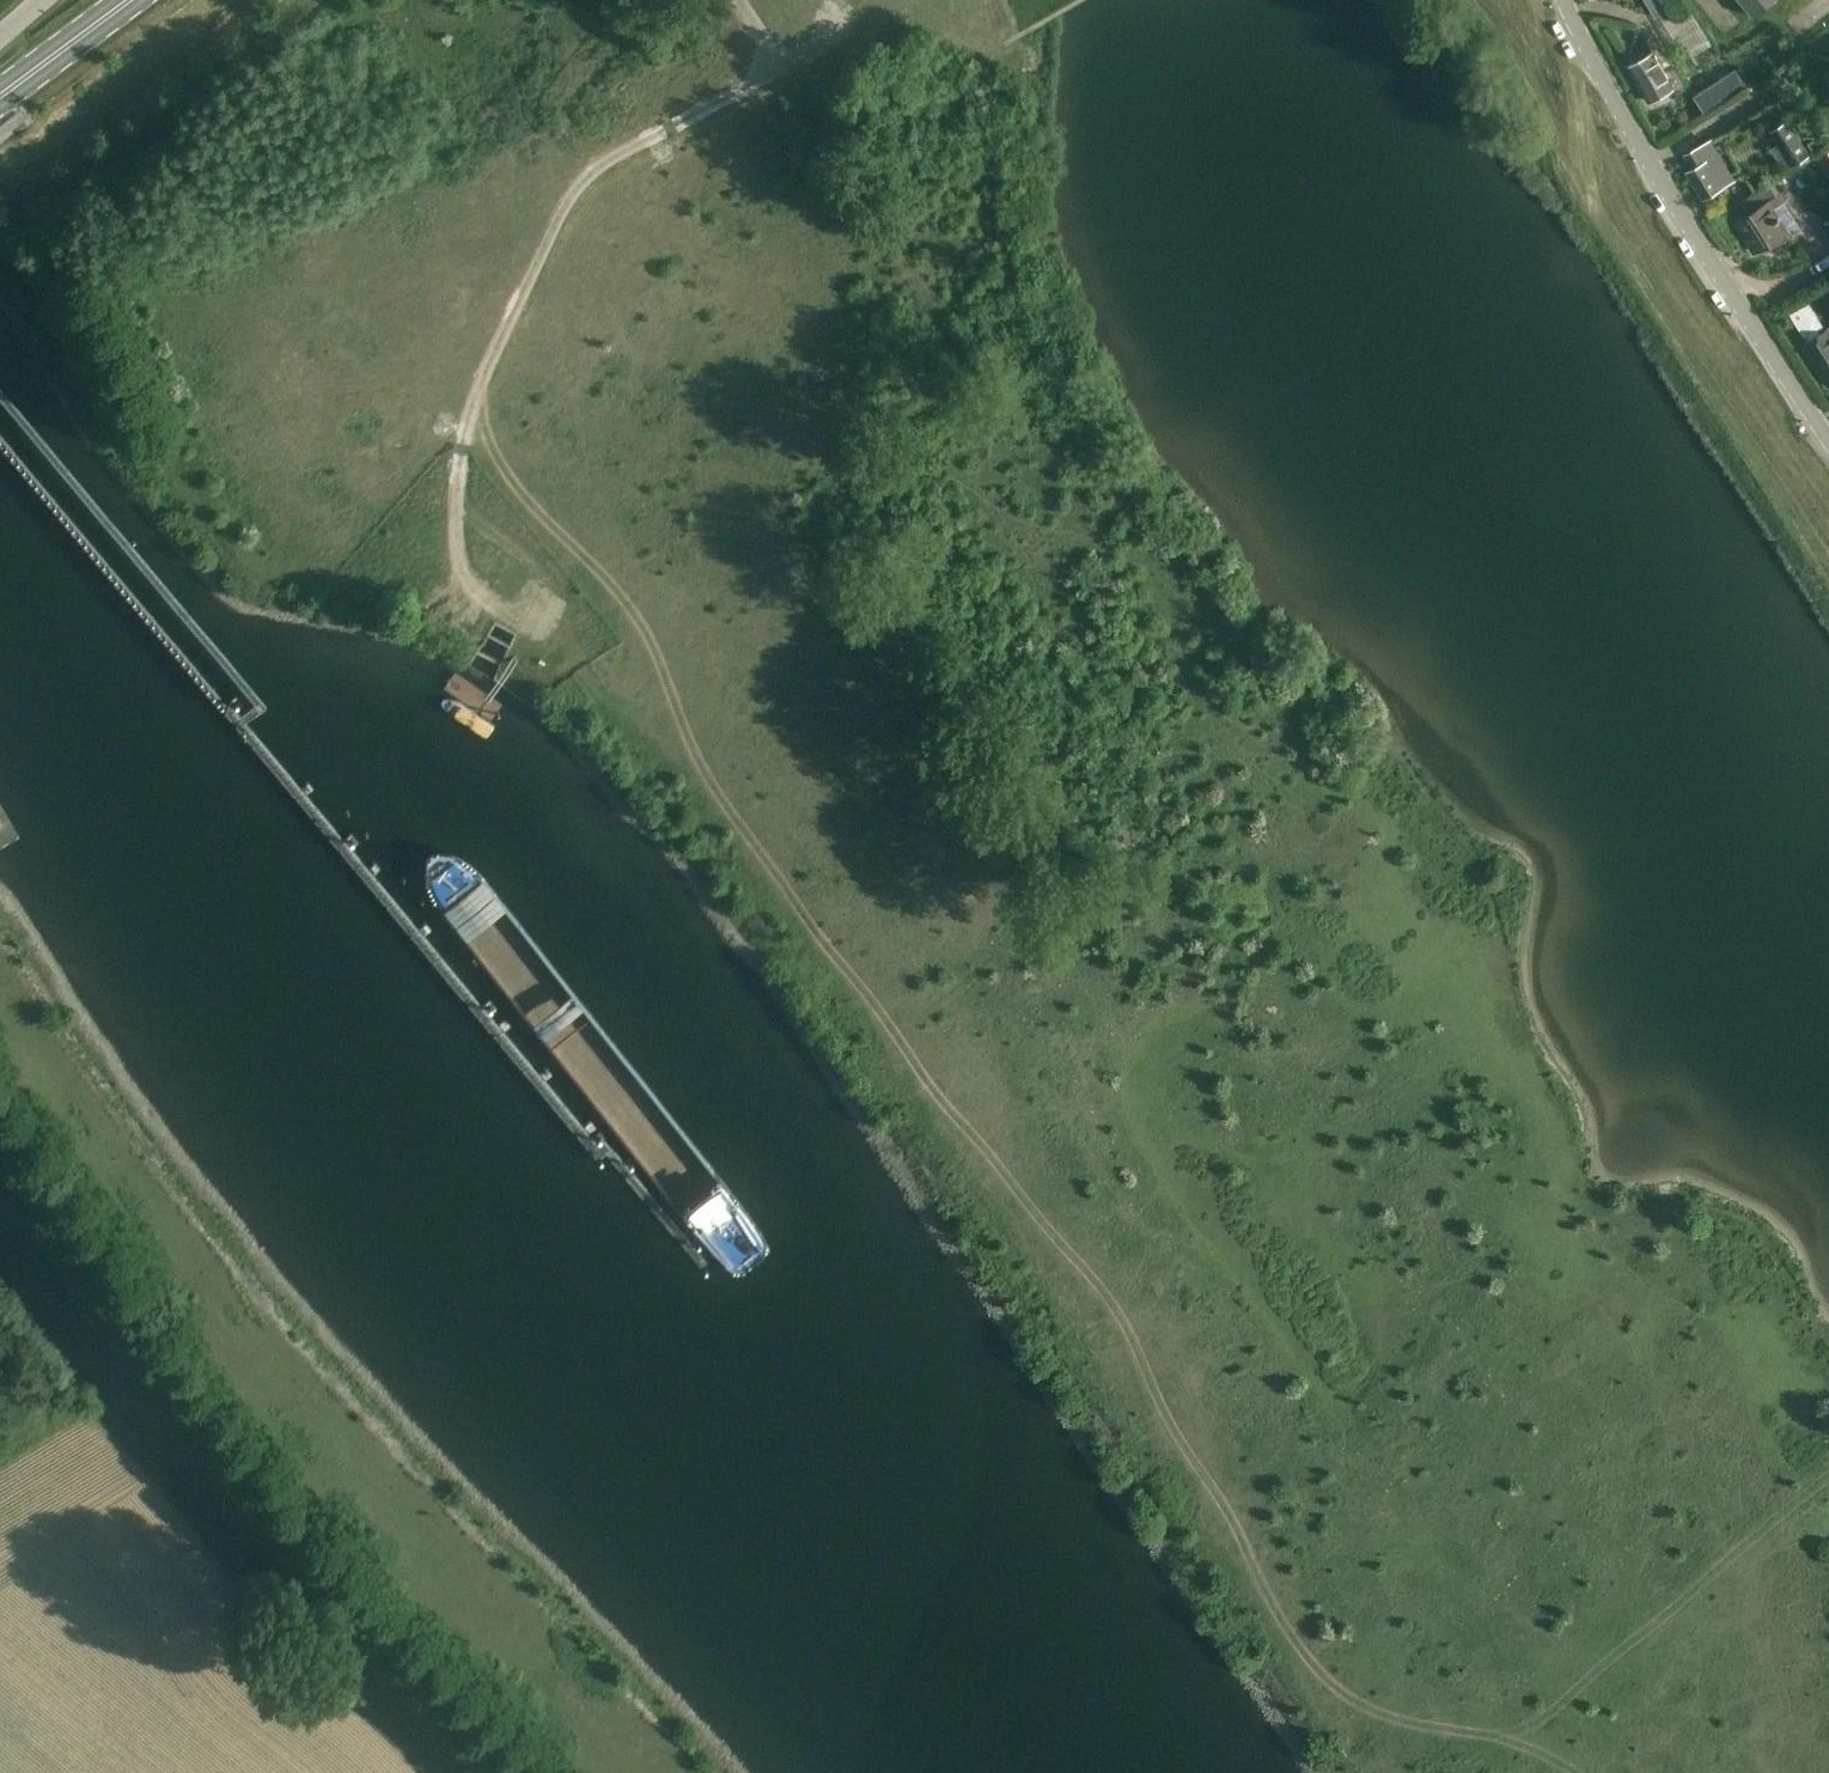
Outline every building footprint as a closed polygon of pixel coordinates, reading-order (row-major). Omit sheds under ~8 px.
[(1683,51),(1699,40),(1674,0),(1645,0),(1653,13),(1657,10),(1683,51)] [(1753,17),(1773,0),(1740,0),(1753,17)] [(1649,101),(1674,87),(1653,52),(1628,66),(1649,101)] [(1704,110),(1747,85),(1738,69),(1694,94),(1704,110)] [(1810,154),(1787,118),(1769,130),(1791,166),(1810,154)] [(1819,133),(1806,143),(1813,152),(1826,143),(1819,133)] [(1703,197),(1734,178),(1712,144),(1689,158),(1694,168),(1687,172),(1703,197)] [(1776,196),(1736,222),(1754,252),(1771,242),(1774,247),(1798,232),(1781,204),(1776,196)] [(1828,383),(1828,327),(1804,343),(1828,383)]
